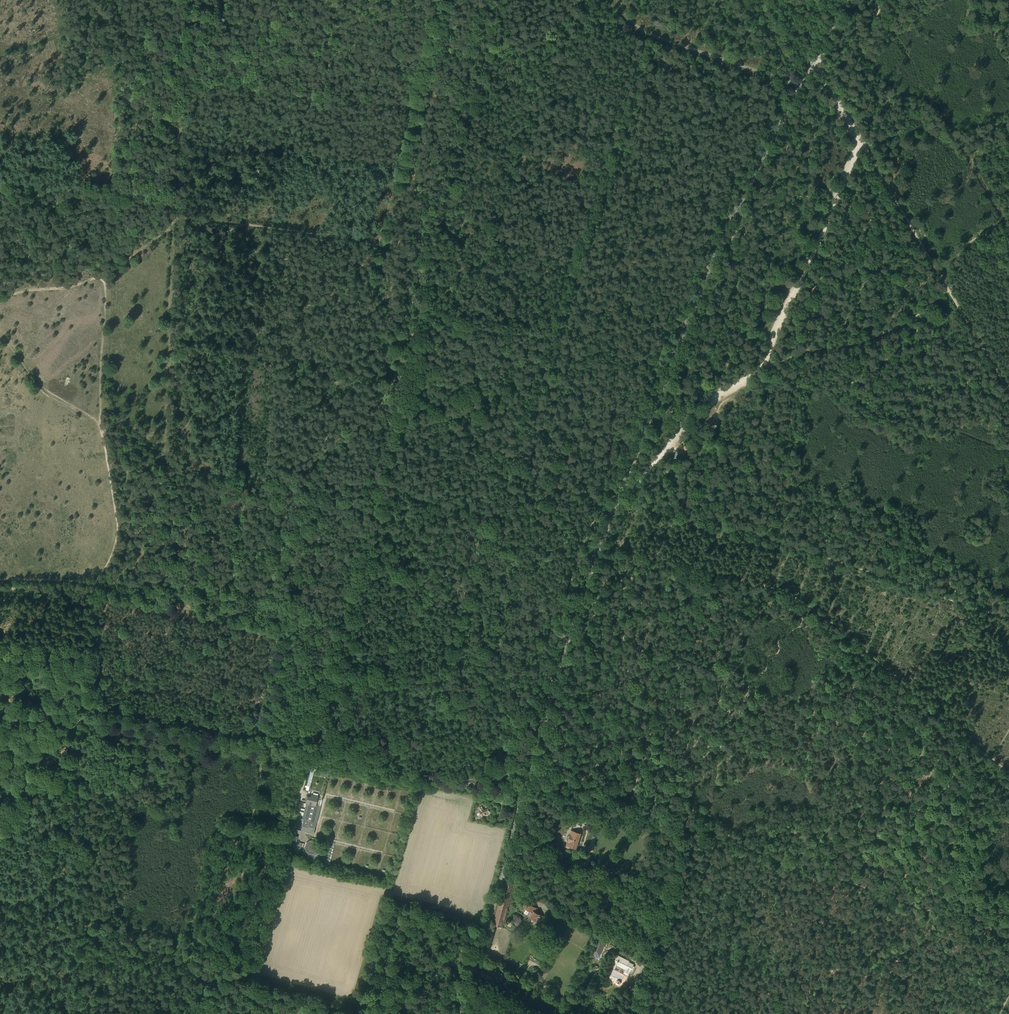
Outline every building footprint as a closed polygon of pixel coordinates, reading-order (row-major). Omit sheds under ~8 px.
[(315,806),(318,796),(315,796),(313,795),(312,797),(307,796),(305,803),(308,804),(304,819),(300,818),(297,816),(296,818),(295,820),(295,822),(295,824),(296,825),(298,827),(299,828),(302,829),(306,830),(306,831),(313,833),(314,828),(315,828),(316,823),(309,821),(313,805),(315,806)] [(483,811),(482,807),(479,808),(481,812),(480,812),(481,816),(489,812),(488,809),(483,811)] [(576,849),(576,848),(581,833),(571,830),(569,835),(568,836),(567,839),(568,840),(566,845),(576,849)] [(298,855),(299,851),(294,849),(297,837),(291,835),(289,844),(288,848),(289,849),(288,852),(293,853),(293,854),(298,855)] [(314,854),(318,852),(319,847),(318,843),(314,840),(310,840),(306,843),(305,847),(306,851),(309,854),(314,854)] [(323,861),(331,861),(331,853),(323,852),(323,861)] [(595,893),(600,890),(595,881),(589,884),(595,893)] [(502,927),(514,885),(505,882),(493,925),(502,927)] [(535,911),(537,908),(529,904),(531,900),(526,898),(524,901),(525,902),(522,906),(526,908),(523,913),(527,915),(529,910),(530,911),(527,916),(541,923),(544,917),(535,911)] [(599,938),(592,953),(600,956),(606,941),(599,938)] [(627,962),(622,960),(623,959),(615,954),(611,962),(630,971),(634,964),(628,961),(627,962)] [(499,982),(504,974),(498,971),(494,978),(482,971),(479,976),(493,983),(494,980),(499,982)]
